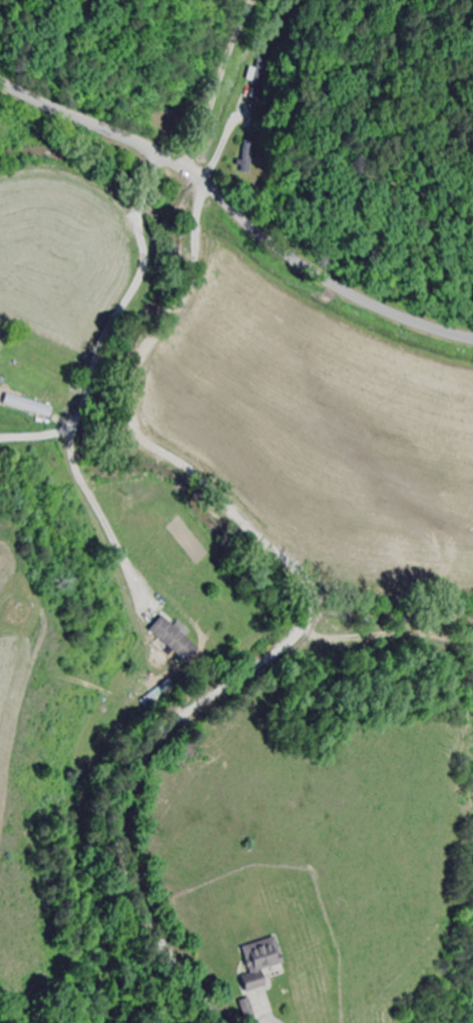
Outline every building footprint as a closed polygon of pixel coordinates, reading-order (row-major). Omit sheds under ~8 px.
[(268,73),(255,66),(247,79),(261,86),(268,73)] [(31,420),(33,416),(45,420),(50,407),(25,399),(27,395),(1,387),(0,388),(0,402),(18,409),(16,415),(31,420)] [(187,664),(201,650),(166,616),(152,630),(187,664)] [(273,987),(269,970),(290,965),(282,937),(246,947),(254,976),(245,979),(249,993),(273,987)]
